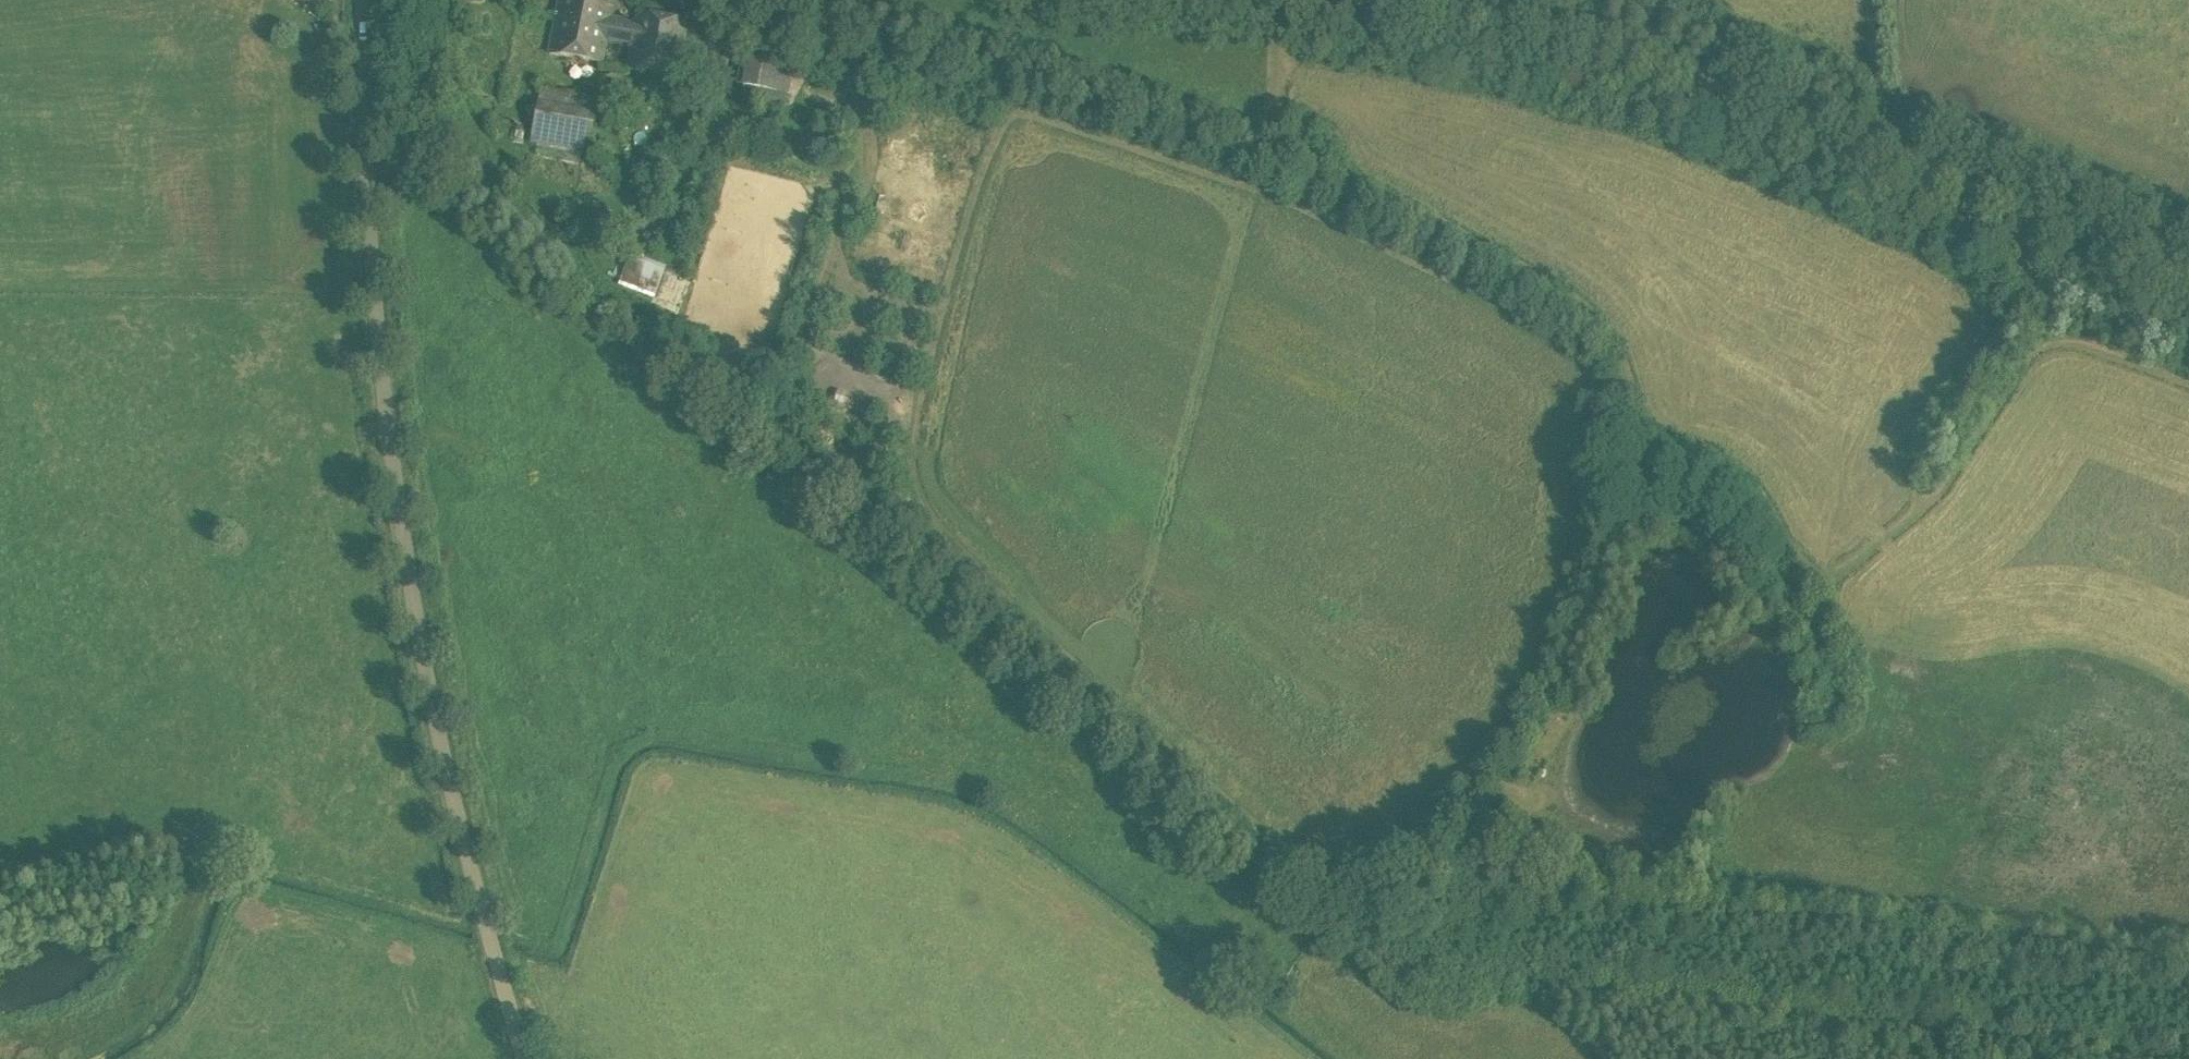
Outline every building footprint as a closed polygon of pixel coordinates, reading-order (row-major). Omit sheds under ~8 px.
[(564,0),(563,0),(559,0),(549,54),(603,63),(607,44),(631,49),(637,20),(612,16),(613,8),(608,8),(610,0),(564,0)] [(677,77),(687,22),(638,13),(637,20),(631,49),(628,68),(677,77)] [(786,96),(796,44),(753,36),(744,88),(786,96)] [(587,155),(596,112),(538,101),(530,143),(587,155)]
